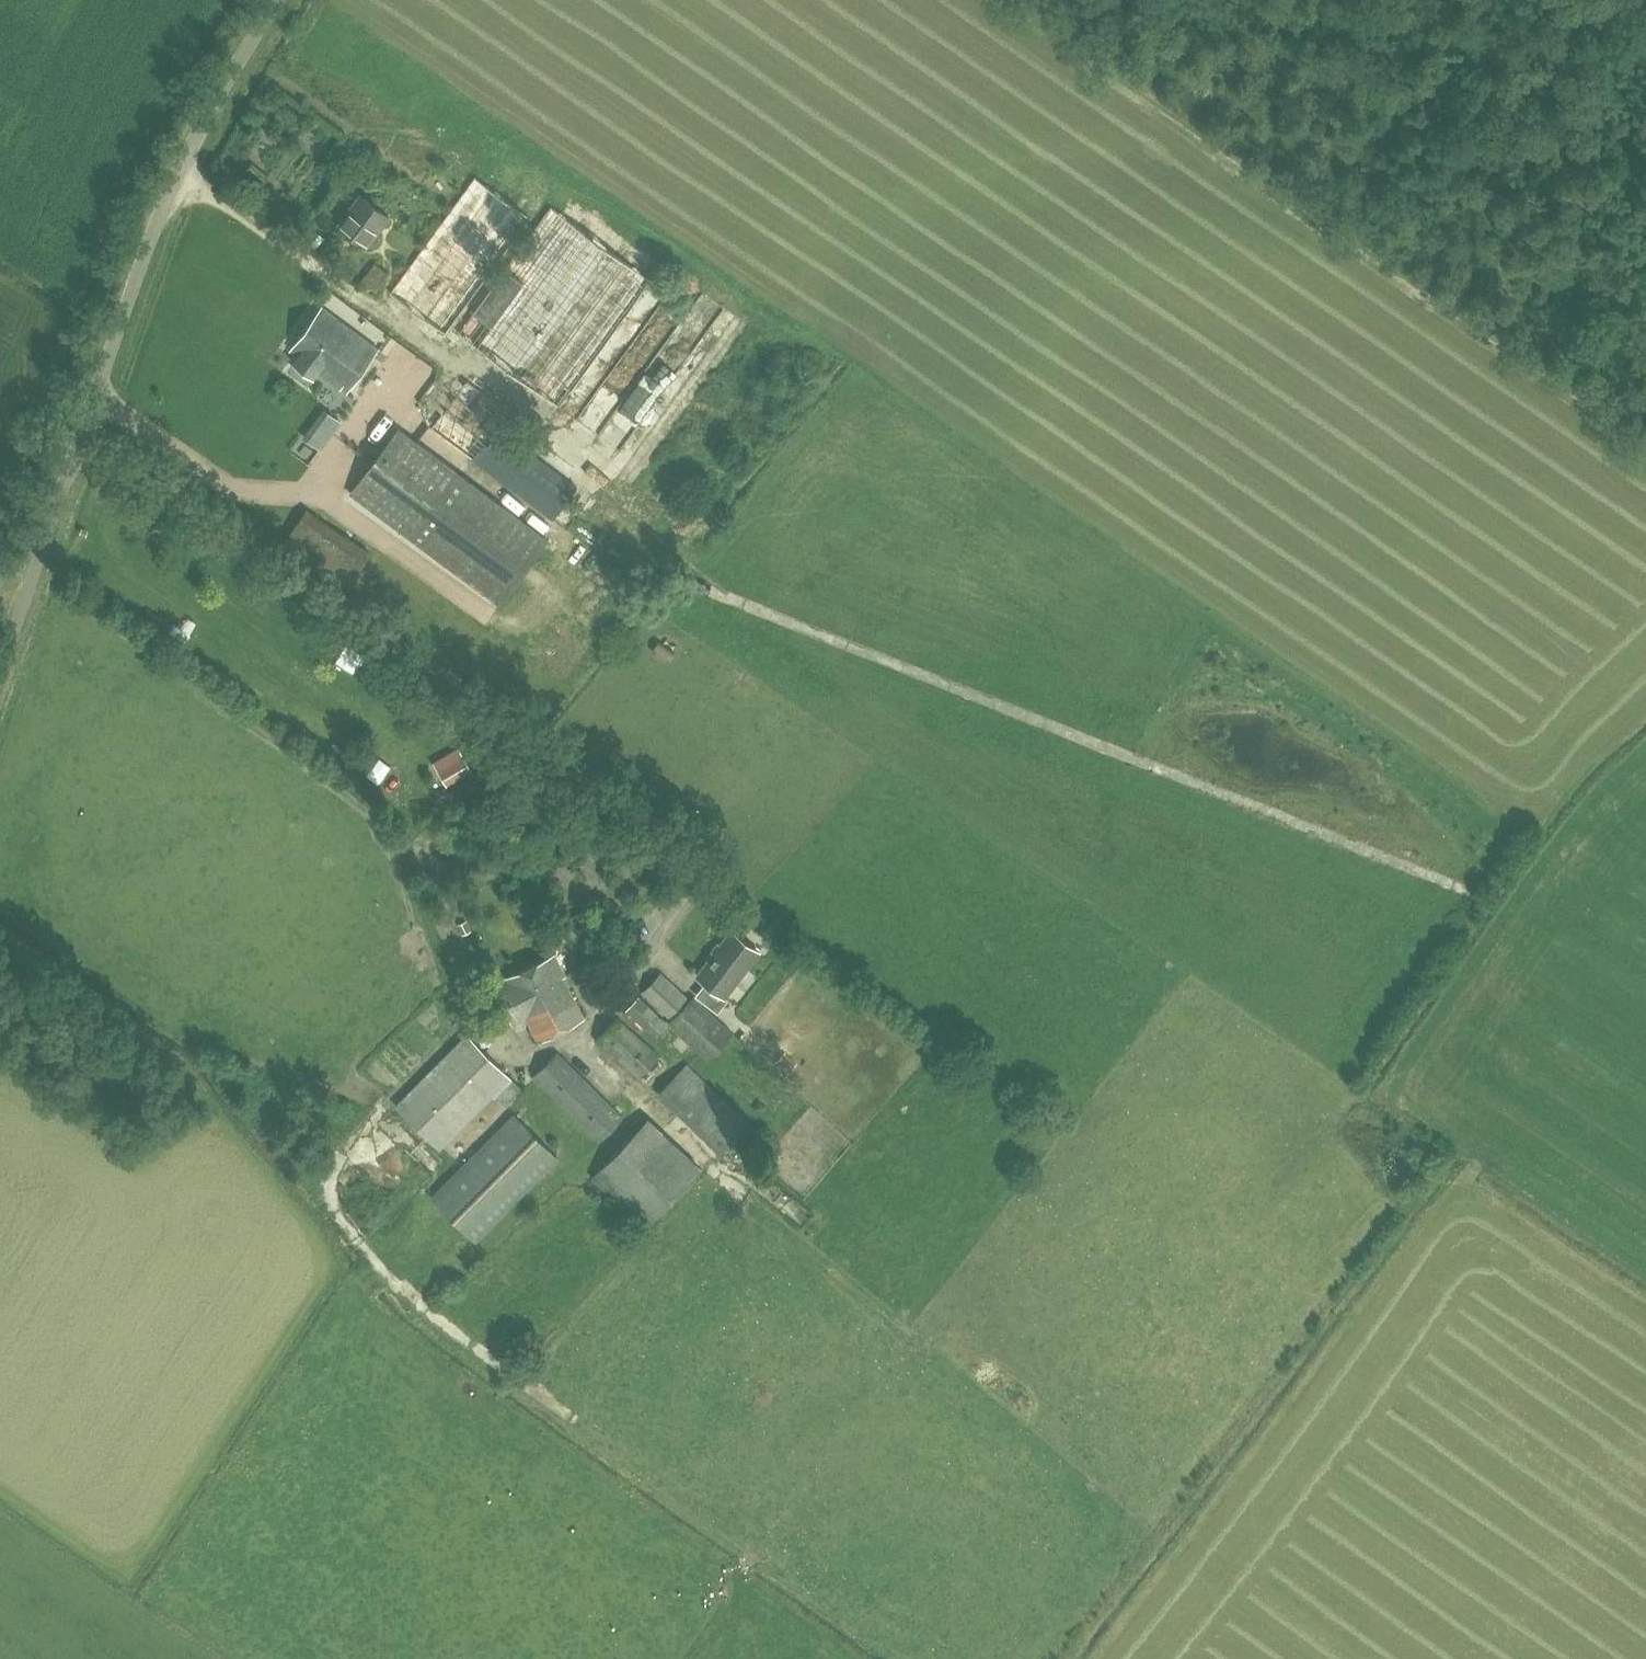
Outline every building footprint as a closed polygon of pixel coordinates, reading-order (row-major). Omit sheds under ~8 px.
[(324,196),(332,184),(320,177),(313,189),(324,196)] [(368,248),(392,217),(376,205),(361,195),(337,225),(368,248)] [(489,306),(483,315),(495,323),(487,335),(508,349),(523,329),(489,306)] [(347,391),(377,350),(322,310),(292,351),(299,357),(294,363),(314,377),(319,371),(347,391)] [(592,422),(618,379),(599,368),(573,411),(592,422)] [(679,386),(674,396),(703,413),(709,404),(679,386)] [(500,605),(550,538),(399,427),(350,493),(500,605)] [(543,477),(575,502),(589,484),(557,458),(543,477)] [(346,590),(371,551),(307,507),(281,546),(346,590)] [(581,562),(576,572),(596,582),(602,572),(581,562)] [(459,741),(433,757),(448,777),(448,778),(473,764),(459,741)] [(458,809),(492,789),(481,771),(447,790),(458,809)] [(715,954),(697,976),(705,982),(725,997),(759,952),(732,931),(722,944),(715,954)] [(539,1041),(585,1018),(564,977),(567,975),(556,953),(493,984),(513,1023),(527,1016),(539,1041)] [(690,1001),(660,974),(644,992),(674,1019),(688,1004),(690,1001)] [(655,1036),(668,1022),(659,1014),(639,996),(626,1010),(646,1028),(655,1036)] [(694,998),(690,1001),(688,1004),(674,1019),(670,1024),(708,1059),(732,1033),(694,998)] [(640,1077),(661,1055),(618,1017),(598,1039),(640,1077)] [(507,1106),(523,1090),(467,1034),(396,1106),(439,1149),(494,1094),(507,1106)] [(600,1142),(623,1118),(557,1053),(534,1077),(600,1142)] [(785,1054),(776,1063),(777,1064),(787,1074),(796,1065),(785,1054)] [(476,1241),(558,1159),(514,1115),(432,1198),(476,1241)] [(626,1142),(593,1178),(645,1226),(678,1191),(626,1142)]
